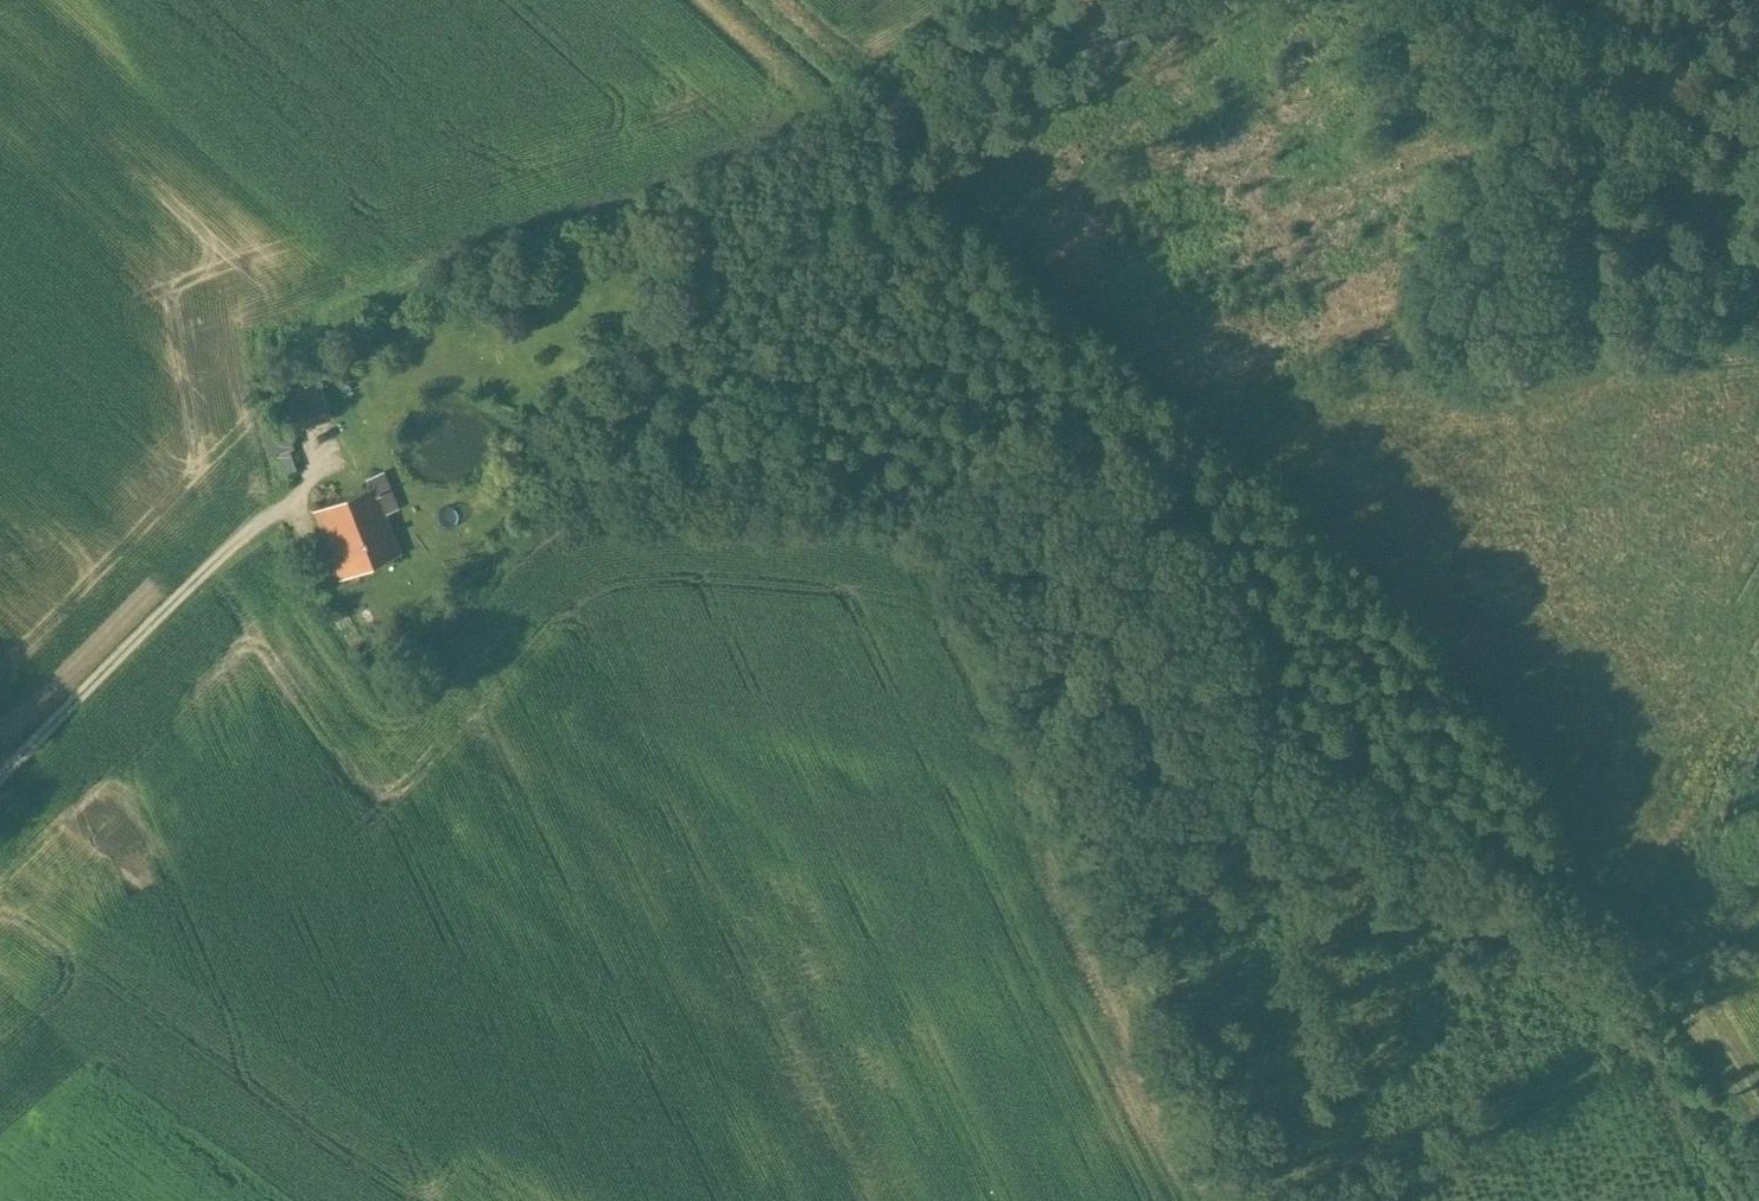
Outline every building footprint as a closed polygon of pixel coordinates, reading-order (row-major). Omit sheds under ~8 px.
[(280,451),(287,475),(301,471),(294,447),(280,451)] [(371,487),(315,509),(341,577),(398,553),(371,487)]
